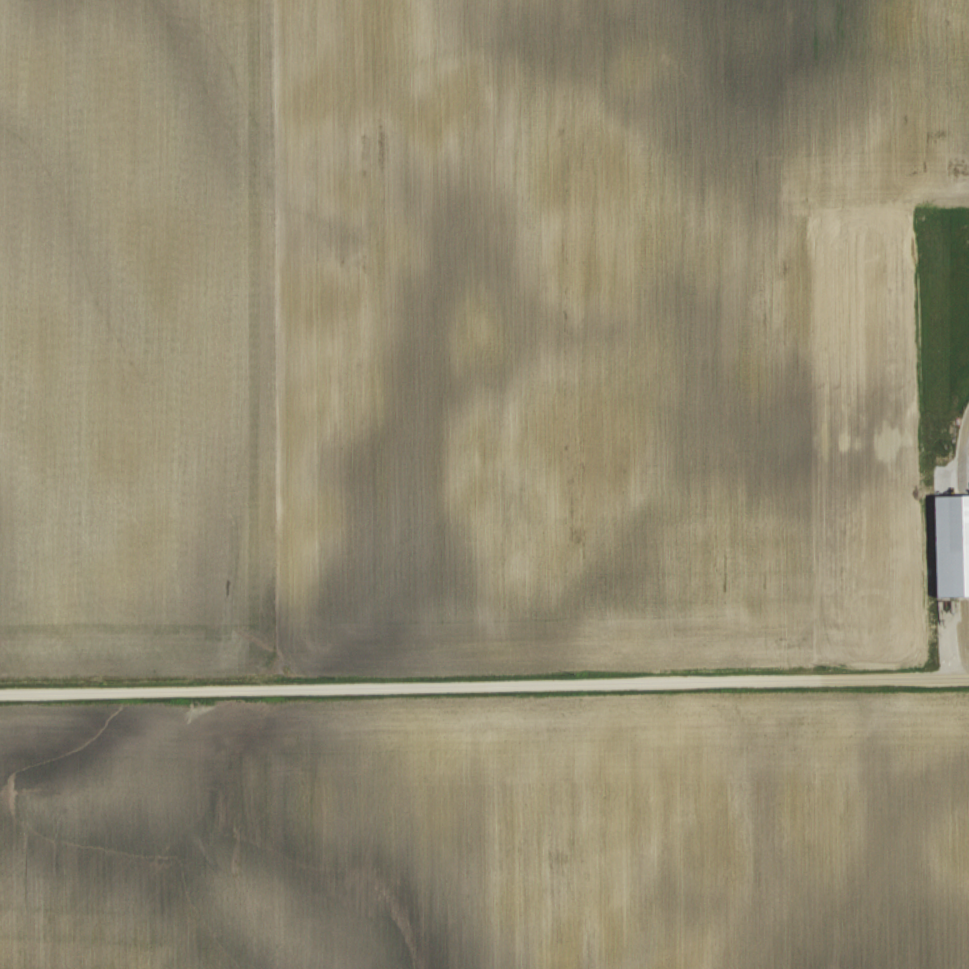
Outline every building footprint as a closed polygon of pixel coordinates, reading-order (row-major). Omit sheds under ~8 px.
[(937,597),(968,596),(968,495),(935,496),(937,597)]
